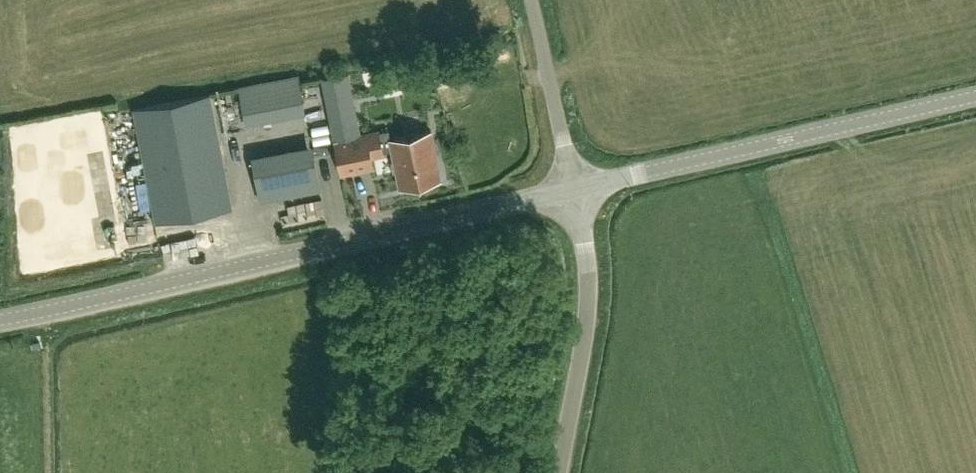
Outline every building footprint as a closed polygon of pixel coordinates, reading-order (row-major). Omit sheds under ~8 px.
[(399,188),(413,185),(415,188),(427,186),(428,182),(441,179),(432,131),(390,139),(388,129),(379,131),(378,130),(361,134),(359,122),(348,72),(321,77),(331,127),(333,140),(335,139),(342,174),(374,167),(371,156),(384,153),(383,151),(392,149),(399,188)] [(245,126),(307,114),(299,75),(238,86),(245,126)] [(232,207),(210,93),(134,108),(155,221),(232,207)] [(314,155),(255,166),(261,199),(320,188),(314,155)] [(143,179),(132,182),(139,208),(150,206),(143,179)]
